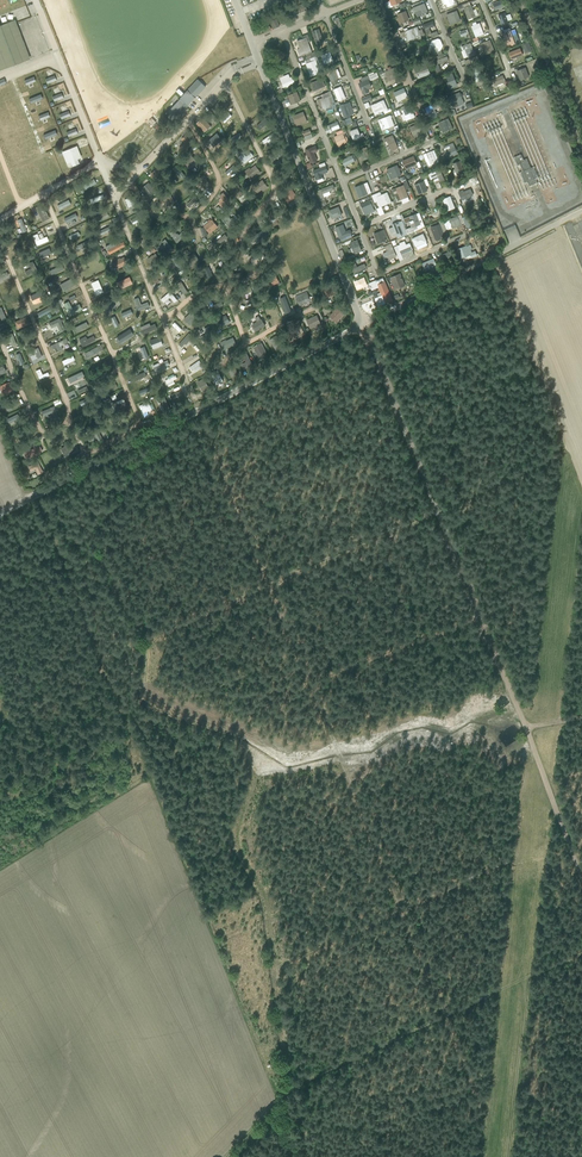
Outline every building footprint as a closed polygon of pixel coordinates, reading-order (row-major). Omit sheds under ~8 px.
[(506,7),(503,0),(501,0),(493,3),(495,11),(506,7)] [(422,14),(428,12),(424,3),(412,8),(414,13),(421,11),(422,14)] [(463,8),(470,5),(469,3),(462,5),(462,6),(459,7),(460,11),(461,11),(462,13),(464,12),(463,11),(463,10),(464,9),(463,8)] [(297,14),(308,10),(305,4),(295,8),(297,14)] [(468,20),(476,17),(471,5),(470,5),(463,8),(464,9),(468,20)] [(399,24),(409,20),(406,11),(397,14),(398,17),(396,18),(399,24)] [(450,25),(461,21),(457,11),(446,15),(450,25)] [(503,27),(509,24),(505,13),(498,16),(503,27)] [(272,28),(279,26),(276,19),(270,21),(272,28)] [(423,23),(426,34),(431,32),(430,28),(436,26),(434,19),(423,23)] [(30,59),(15,20),(0,26),(0,71),(30,59)] [(475,38),(484,35),(479,23),(476,24),(476,22),(472,23),(473,26),(471,26),(475,38)] [(420,36),(424,35),(422,29),(418,31),(417,27),(400,33),(402,39),(406,38),(407,41),(416,38),(417,40),(421,39),(420,36)] [(430,34),(432,38),(441,34),(438,27),(436,28),(437,32),(437,31),(430,34)] [(314,42),(323,39),(319,28),(311,30),(314,42)] [(516,44),(520,42),(516,33),(512,34),(511,31),(509,28),(503,30),(504,33),(502,34),(504,39),(506,38),(508,46),(516,43),(516,44)] [(304,54),(311,52),(306,38),(297,42),(300,49),(302,48),(304,54)] [(441,51),(443,46),(440,40),(438,39),(433,41),(432,38),(424,41),(425,44),(425,45),(430,42),(431,43),(430,46),(431,48),(430,50),(437,52),(438,56),(443,54),(441,51)] [(485,55),(494,51),(490,40),(481,44),(485,55)] [(468,58),(475,55),(476,54),(475,51),(474,52),(470,43),(461,47),(462,51),(465,50),(468,58)] [(427,50),(425,45),(425,44),(410,50),(413,56),(427,50)] [(511,60),(522,55),(520,48),(508,52),(511,60)] [(324,65),(333,61),(330,52),(328,53),(327,51),(323,52),(323,54),(321,55),(324,65)] [(449,60),(447,56),(444,57),(443,54),(438,56),(435,57),(437,60),(432,62),(436,73),(441,71),(439,68),(440,67),(439,65),(438,65),(438,64),(449,60)] [(465,66),(479,60),(477,56),(464,61),(465,66)] [(311,77),(321,73),(315,57),(305,61),(311,77)] [(468,66),(476,82),(484,78),(477,62),(468,66)] [(430,74),(427,64),(414,68),(418,79),(424,77),(425,80),(431,78),(430,74)] [(386,82),(401,77),(396,67),(391,69),(391,68),(387,69),(388,70),(385,71),(386,75),(383,77),(386,82)] [(520,81),(529,77),(526,68),(516,71),(520,81)] [(340,79),(339,78),(341,77),(338,69),(335,70),(327,73),(330,82),(328,83),(329,87),(338,83),(337,80),(340,79)] [(378,78),(376,71),(368,74),(368,75),(360,78),(362,82),(358,83),(363,95),(370,92),(368,89),(371,88),(368,80),(370,79),(371,80),(378,78)] [(289,85),(295,83),(292,77),(290,77),(289,74),(284,76),(282,73),(277,75),(277,76),(278,78),(279,78),(280,80),(279,81),(280,82),(281,82),(284,88),(286,87),(287,88),(290,86),(289,85)] [(449,90),(458,86),(452,73),(445,75),(448,82),(446,83),(449,90)] [(53,74),(43,78),(45,84),(55,80),(53,74)] [(503,83),(506,82),(503,75),(491,79),(494,87),(497,85),(498,87),(503,85),(503,83)] [(486,82),(484,78),(476,82),(477,86),(481,84),(484,91),(489,89),(485,82),(486,82)] [(313,91),(325,87),(322,79),(310,83),(313,91)] [(178,116),(206,87),(198,80),(184,94),(179,89),(176,91),(182,97),(180,98),(181,99),(170,109),(178,116)] [(338,101),(346,99),(341,86),(333,89),(338,100),(335,101),(336,106),(343,103),(342,101),(339,102),(338,101)] [(398,102),(408,97),(404,88),(393,93),(398,102)] [(51,96),(53,101),(62,97),(60,92),(51,96)] [(297,103),(301,101),(297,92),(287,96),(291,105),(290,105),(288,99),(287,100),(286,98),(284,99),(284,101),(282,102),(284,107),(289,106),(291,109),(299,106),(297,103)] [(332,109),(332,107),(333,106),(331,96),(332,95),(330,92),(322,94),(323,98),(317,100),(318,106),(322,105),(323,109),(326,109),(326,111),(332,109)] [(453,108),(464,104),(460,92),(448,97),(451,104),(452,104),(453,108)] [(466,108),(473,107),(472,102),(468,103),(467,96),(464,96),(465,100),(464,100),(466,108)] [(439,112),(443,110),(441,107),(444,105),(442,99),(431,104),(434,109),(432,110),(434,115),(431,116),(432,119),(437,116),(434,110),(437,109),(439,112)] [(375,115),(387,110),(386,106),(387,105),(385,101),(384,101),(383,100),(374,104),(372,108),(375,115)] [(350,115),(354,114),(350,102),(340,106),(344,118),(351,116),(350,115)] [(406,121),(415,117),(413,112),(414,112),(412,106),(411,107),(410,104),(401,107),(402,110),(401,111),(406,121)] [(67,110),(58,114),(60,119),(69,116),(67,110)] [(297,126),(307,122),(303,112),(292,116),(297,126)] [(385,129),(394,126),(390,115),(382,119),(382,121),(381,121),(382,123),(383,123),(385,129)] [(201,117),(195,123),(204,131),(210,125),(201,117)] [(265,118),(256,127),(259,130),(265,125),(269,129),(272,125),(265,118)] [(443,133),(453,128),(448,118),(438,123),(443,133)] [(332,132),(340,129),(337,122),(330,125),(332,132)] [(427,132),(423,122),(410,127),(414,138),(420,136),(419,133),(423,132),(423,133),(427,132)] [(361,138),(357,128),(350,131),(351,134),(349,135),(351,142),(357,139),(359,142),(362,141),(361,138)] [(338,147),(347,144),(346,140),(348,140),(347,136),(346,137),(344,133),(343,133),(342,130),(341,131),(341,130),(336,132),(337,135),(334,137),(338,147)] [(391,151),(398,148),(393,135),(383,139),(385,142),(387,141),(391,151)] [(182,151),(189,143),(182,137),(175,145),(182,151)] [(304,140),(302,137),(295,139),(298,148),(301,147),(299,142),(299,143),(298,142),(300,141),(301,143),(303,142),(302,140),(304,140)] [(77,146),(62,152),(66,164),(70,162),(72,167),(79,164),(77,159),(81,158),(77,146)] [(309,159),(310,163),(317,160),(314,153),(318,151),(316,146),(306,150),(309,158),(308,159),(308,160),(309,159)] [(452,157),(458,154),(455,146),(450,148),(449,146),(444,149),(444,151),(443,152),(444,154),(440,156),(441,158),(439,159),(441,162),(443,161),(444,162),(447,161),(447,159),(448,159),(448,160),(453,158),(452,157)] [(361,161),(371,158),(367,147),(358,150),(361,161)] [(250,150),(239,157),(243,164),(254,157),(250,150)] [(432,169),(438,167),(432,151),(423,155),(426,162),(427,162),(428,166),(431,165),(432,169)] [(344,166),(357,160),(354,155),(352,156),(352,155),(341,160),(344,166)] [(530,170),(526,160),(522,162),(520,155),(516,157),(516,158),(515,159),(517,165),(520,164),(519,163),(520,163),(524,173),(521,174),(525,183),(528,182),(529,186),(536,183),(534,179),(537,178),(533,169),(530,170)] [(184,163),(191,168),(196,160),(188,156),(184,163)] [(405,169),(417,164),(413,156),(402,161),(405,169)] [(53,176),(46,158),(34,163),(36,168),(38,167),(44,180),(53,176)] [(457,175),(464,172),(461,165),(463,165),(461,160),(453,163),(455,169),(452,170),(454,176),(457,175)] [(245,169),(249,179),(260,175),(257,165),(245,169)] [(391,179),(402,175),(397,165),(387,169),(388,173),(387,174),(390,180),(391,179)] [(322,174),(328,172),(326,166),(313,171),(317,180),(323,177),(322,174)] [(439,183),(445,180),(440,169),(428,174),(431,180),(432,179),(436,188),(441,186),(439,183)] [(360,184),(366,182),(364,176),(358,178),(360,184)] [(94,178),(75,188),(78,192),(82,190),(82,191),(97,183),(94,178)] [(418,195),(428,191),(424,181),(414,185),(418,195)] [(359,198),(367,194),(367,193),(370,192),(368,187),(369,187),(367,184),(364,185),(363,184),(355,187),(359,198)] [(329,191),(335,189),(333,185),(321,190),(323,197),(331,195),(329,191)] [(400,200),(408,197),(404,185),(392,190),(393,192),(397,191),(400,200)] [(462,201),(473,196),(471,188),(459,194),(462,201)] [(381,207),(391,202),(387,192),(382,194),(382,192),(380,193),(376,194),(377,196),(377,197),(378,200),(377,200),(377,201),(378,204),(379,207),(381,206),(381,207)] [(166,207),(175,202),(169,193),(161,198),(166,207)] [(447,211),(455,208),(450,196),(443,199),(447,211)] [(59,210),(71,203),(69,199),(57,205),(59,210)] [(364,212),(373,208),(373,207),(375,205),(373,202),(372,202),(371,200),(370,200),(360,204),(364,212)] [(433,213),(434,218),(437,217),(433,203),(424,206),(426,215),(433,213)] [(46,211),(45,212),(41,210),(39,205),(35,207),(42,222),(49,218),(46,211)] [(332,218),(342,214),(339,207),(329,211),(332,218)] [(106,211),(96,216),(98,221),(108,216),(106,211)] [(410,233),(425,226),(419,213),(403,219),(405,223),(409,222),(411,227),(406,229),(407,234),(410,233)] [(461,225),(465,223),(461,214),(449,219),(449,220),(445,221),(446,223),(444,224),(447,230),(453,228),(462,225),(461,225)] [(213,218),(207,220),(208,224),(200,226),(204,237),(209,235),(208,232),(217,229),(213,218)] [(12,221),(18,233),(22,232),(17,219),(12,221)] [(441,237),(445,236),(444,232),(447,231),(442,219),(439,221),(440,224),(430,227),(435,240),(437,241),(442,239),(441,237)] [(403,235),(407,233),(402,221),(399,222),(392,224),(392,225),(392,227),(390,228),(391,233),(395,231),(397,235),(398,237),(404,235),(403,235)] [(339,238),(352,234),(350,230),(345,232),(342,225),(335,227),(339,238)] [(253,233),(257,243),(267,238),(264,229),(253,233)] [(378,244),(386,241),(385,238),(386,237),(383,230),(373,234),(378,244)] [(165,239),(158,245),(166,252),(172,246),(165,239)] [(354,253),(362,250),(358,240),(350,243),(354,253)] [(115,241),(104,246),(108,255),(125,246),(122,241),(116,244),(115,241)] [(403,261),(414,256),(409,243),(406,245),(404,241),(400,243),(400,245),(397,246),(403,261)] [(386,261),(397,257),(391,243),(384,246),(386,252),(382,253),(386,261)] [(475,251),(472,252),(472,250),(473,250),(470,244),(467,246),(466,245),(457,249),(461,258),(466,256),(468,259),(477,255),(475,251)] [(442,263),(455,258),(452,251),(439,256),(442,263)] [(195,252),(187,256),(192,267),(200,263),(195,252)] [(427,274),(438,270),(434,258),(422,263),(427,274)] [(25,264),(29,273),(37,270),(33,260),(25,264)] [(353,274),(367,268),(364,263),(351,269),(353,274)] [(0,274),(0,280),(8,275),(6,271),(0,274)] [(398,286),(403,283),(401,279),(402,279),(400,273),(391,277),(396,289),(399,288),(398,286)] [(263,279),(267,287),(278,282),(275,274),(263,279)] [(360,283),(365,282),(364,277),(352,280),(355,293),(362,292),(360,283)] [(378,306),(392,300),(383,278),(369,283),(372,289),(378,287),(382,296),(376,298),(378,306)] [(89,283),(95,295),(102,292),(97,279),(89,283)] [(183,294),(187,292),(181,280),(177,282),(183,294)] [(160,298),(166,305),(172,300),(174,302),(177,300),(170,291),(160,298)] [(138,297),(134,298),(137,310),(149,306),(147,302),(140,304),(138,297)] [(268,305),(271,316),(278,314),(275,303),(268,305)] [(327,315),(334,322),(343,314),(336,306),(327,315)] [(119,311),(122,323),(131,320),(127,309),(119,311)] [(215,320),(219,328),(233,322),(229,313),(215,320)] [(321,323),(316,314),(305,320),(310,329),(321,323)] [(254,317),(256,321),(250,325),(254,332),(264,326),(258,315),(254,317)] [(14,321),(17,328),(28,323),(25,316),(14,321)] [(59,318),(47,322),(49,328),(61,323),(59,318)] [(175,321),(172,324),(179,332),(182,330),(175,321)] [(96,339),(93,334),(87,337),(86,335),(78,339),(82,346),(96,339)] [(164,344),(160,335),(148,340),(152,349),(164,344)] [(66,337),(50,345),(52,349),(56,347),(57,351),(62,349),(60,345),(68,341),(66,337)] [(181,347),(188,341),(185,337),(178,343),(181,347)] [(223,349),(236,344),(234,337),(220,342),(223,349)] [(253,345),(257,357),(266,353),(262,342),(253,345)] [(83,352),(85,357),(103,349),(100,344),(83,352)] [(38,347),(26,352),(27,356),(34,353),(36,358),(41,356),(38,347)] [(240,357),(244,366),(251,362),(247,353),(240,357)] [(61,360),(65,368),(76,363),(72,355),(61,360)] [(167,360),(152,367),(154,371),(170,364),(167,360)] [(49,375),(48,371),(41,373),(39,368),(34,370),(38,380),(49,375)] [(168,386),(175,383),(174,380),(177,378),(175,375),(165,379),(168,386)] [(70,396),(83,389),(82,386),(68,392),(70,396)] [(160,406),(168,405),(167,397),(158,399),(160,406)] [(139,404),(141,413),(152,410),(149,401),(139,404)] [(43,422),(58,417),(54,406),(40,410),(43,422)] [(25,457),(40,454),(37,443),(32,444),(33,448),(23,451),(25,457)] [(33,476),(42,472),(38,460),(28,464),(33,476)]
